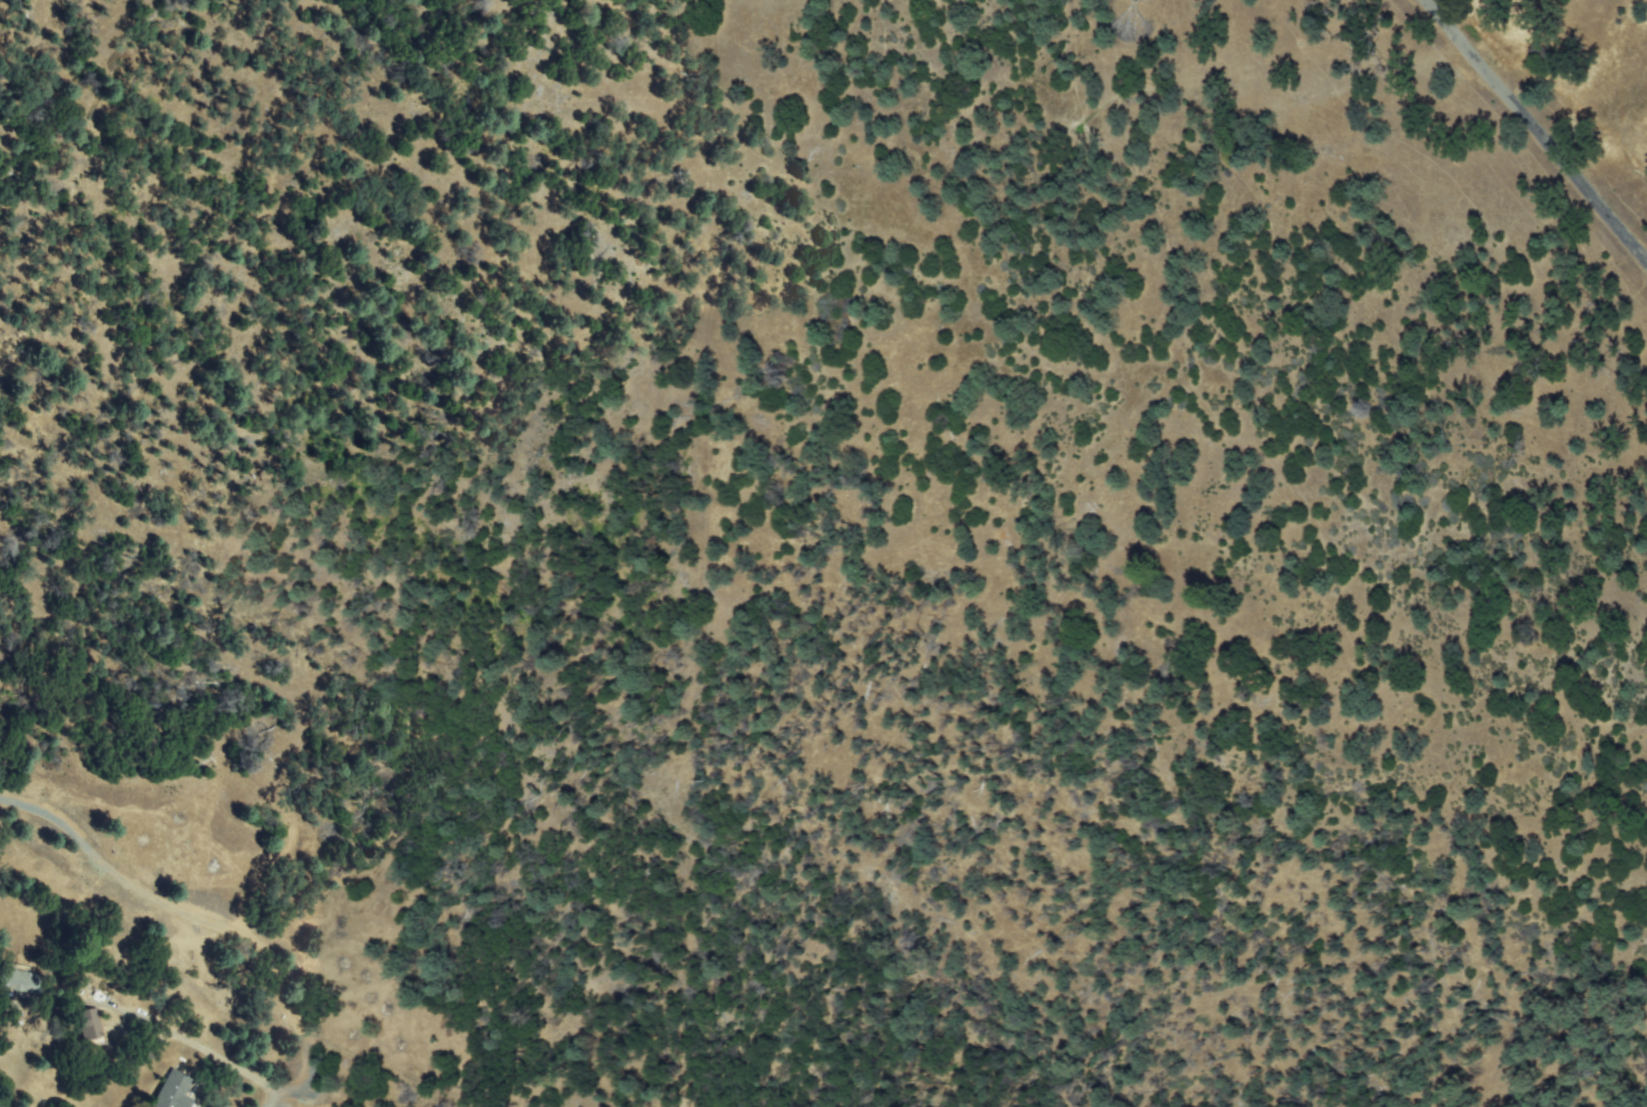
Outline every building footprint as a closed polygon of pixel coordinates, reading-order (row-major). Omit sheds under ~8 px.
[(38,996),(0,990),(0,983),(2,969),(41,974),(38,996)] [(86,1007),(63,1011),(68,1042),(91,1038),(86,1007)] [(79,1012),(96,1009),(102,1041),(85,1045),(79,1012)] [(192,1099),(188,1106),(155,1106),(174,1066),(193,1075),(183,1095),(192,1099)]
